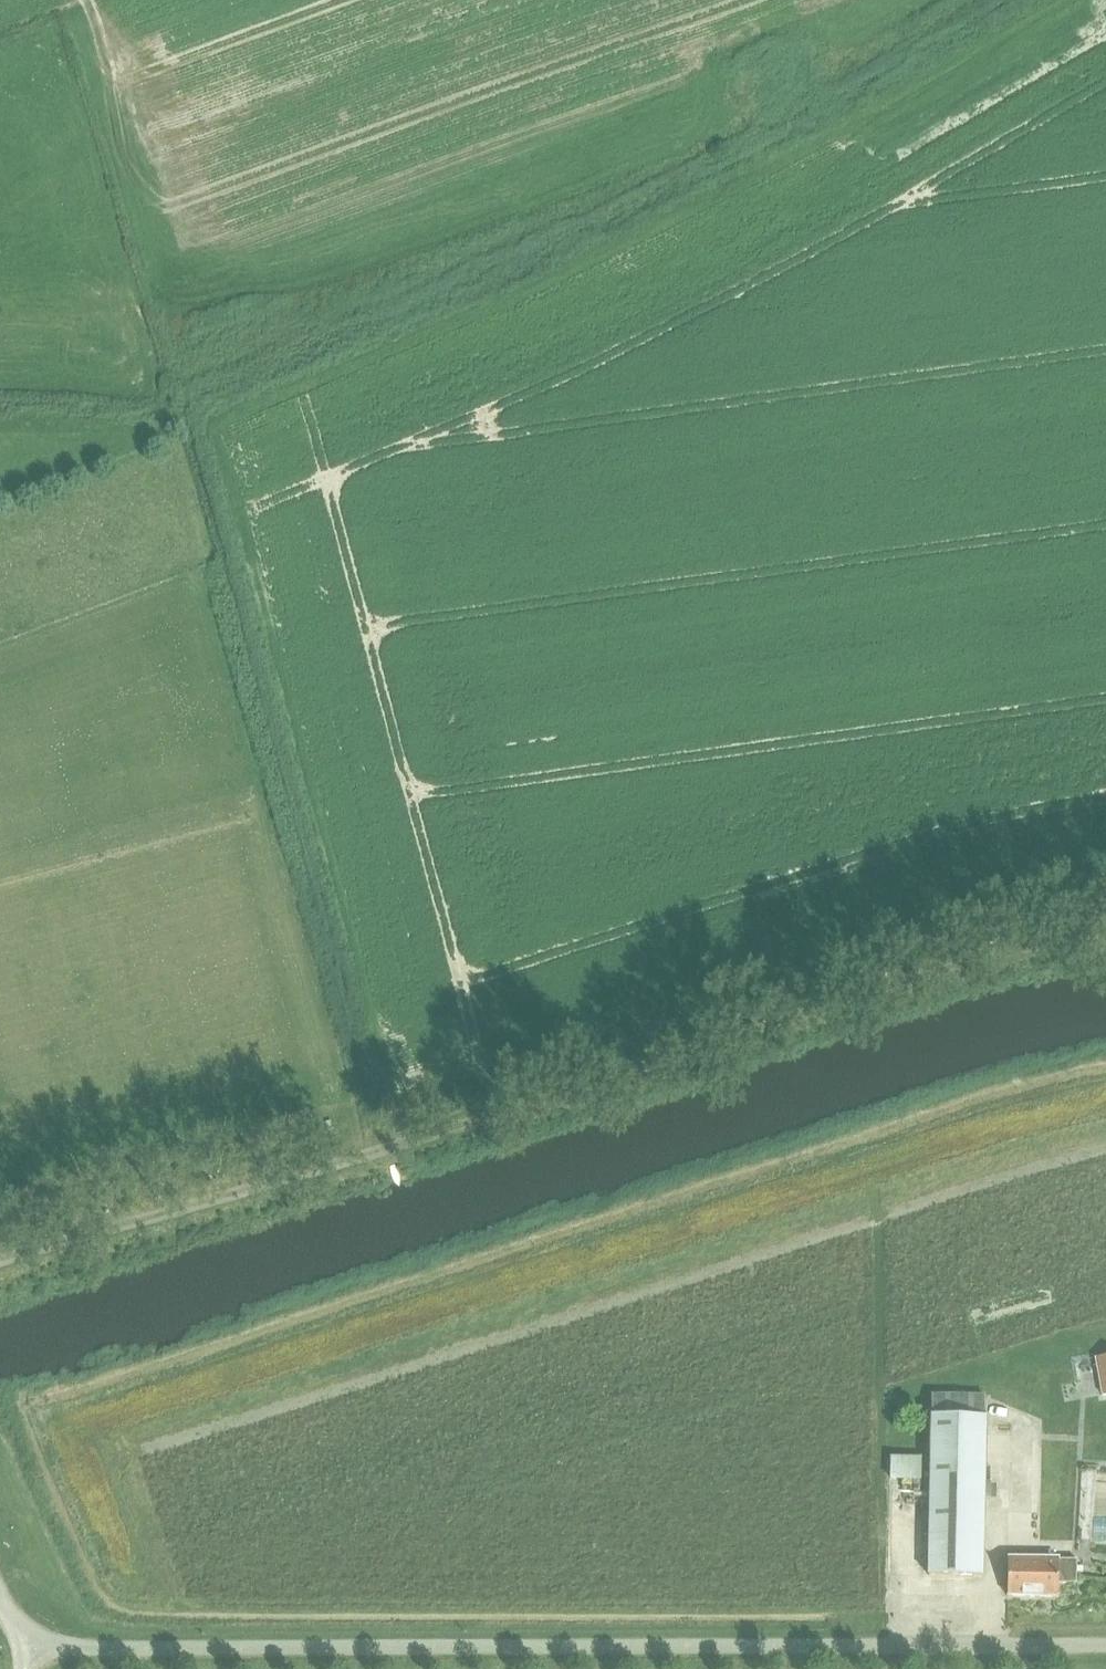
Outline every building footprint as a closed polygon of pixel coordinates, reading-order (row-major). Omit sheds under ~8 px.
[(928,1575),(981,1576),(985,1396),(931,1395),(928,1575)] [(897,1457),(897,1482),(929,1482),(929,1457),(897,1457)] [(1097,1494),(1098,1469),(1085,1468),(1084,1494),(1097,1494)] [(1075,1583),(1076,1560),(1058,1559),(1007,1558),(1007,1596),(1057,1597),(1057,1583),(1075,1583)]
